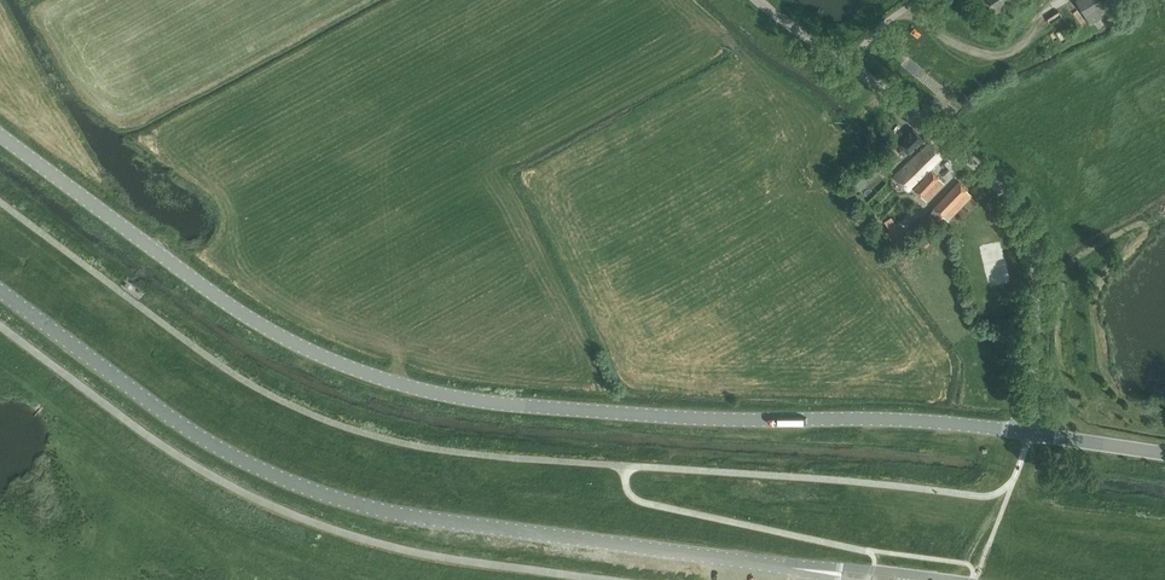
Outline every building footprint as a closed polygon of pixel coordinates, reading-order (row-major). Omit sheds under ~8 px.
[(992,14),(1013,0),(983,0),(992,14)] [(1090,24),(1116,9),(1111,0),(1076,0),(1090,24)] [(922,139),(912,128),(897,142),(908,153),(922,139)] [(908,191),(926,173),(928,174),(912,191),(914,192),(915,191),(927,201),(944,183),(929,169),(943,155),(930,142),(894,177),(908,191)] [(958,182),(933,207),(947,221),(972,195),(958,182)] [(60,460),(65,465),(72,459),(67,454),(60,460)] [(17,499),(24,490),(18,485),(11,494),(17,499)]
